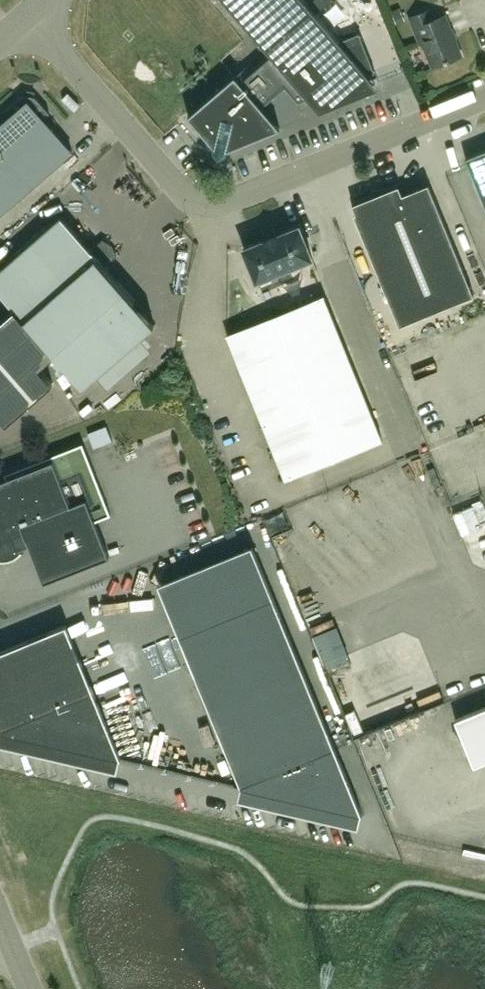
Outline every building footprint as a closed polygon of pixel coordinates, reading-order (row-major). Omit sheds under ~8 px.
[(220,157),(227,154),(228,150),(228,149),(265,134),(281,128),(270,115),(263,107),(286,87),(299,102),(310,98),(322,112),(369,92),(371,79),(368,75),(376,71),(360,32),(340,41),(338,38),(305,0),(225,0),(253,33),(267,49),(271,54),(240,80),(236,75),(189,115),(215,146),(215,150),(220,157)] [(428,10),(411,17),(421,43),(424,42),(434,67),(462,56),(445,15),(432,20),(428,10)] [(73,151),(42,116),(47,111),(49,113),(50,112),(39,99),(38,98),(35,96),(33,96),(31,95),(29,95),(27,95),(25,95),(23,96),(21,97),(20,98),(7,109),(7,110),(9,109),(14,114),(0,126),(0,215),(73,151)] [(466,158),(466,159),(467,159),(484,203),(484,150),(466,158)] [(355,214),(366,241),(400,325),(474,295),(429,183),(403,194),(399,185),(353,204),(357,213),(355,214)] [(132,297),(62,217),(0,271),(0,292),(15,309),(0,322),(0,421),(3,418),(7,423),(53,383),(40,368),(55,355),(83,387),(155,324),(132,297)] [(257,280),(313,257),(300,225),(245,248),(257,280)] [(287,480),(383,440),(324,295),(228,334),(287,480)] [(92,439),(110,433),(105,417),(87,423),(92,439)] [(23,550),(22,549),(20,544),(28,540),(45,582),(110,557),(96,520),(111,514),(83,443),(5,473),(7,478),(0,481),(0,558),(3,558),(6,558),(8,558),(11,558),(13,557),(15,556),(18,555),(20,553),(22,552),(23,550)] [(363,813),(253,546),(252,546),(273,597),(180,635),(241,786),(259,778),(265,792),(361,815),(363,813)] [(81,658),(67,624),(0,652),(0,729),(0,730),(18,722),(24,736),(120,759),(121,757),(81,658)]
